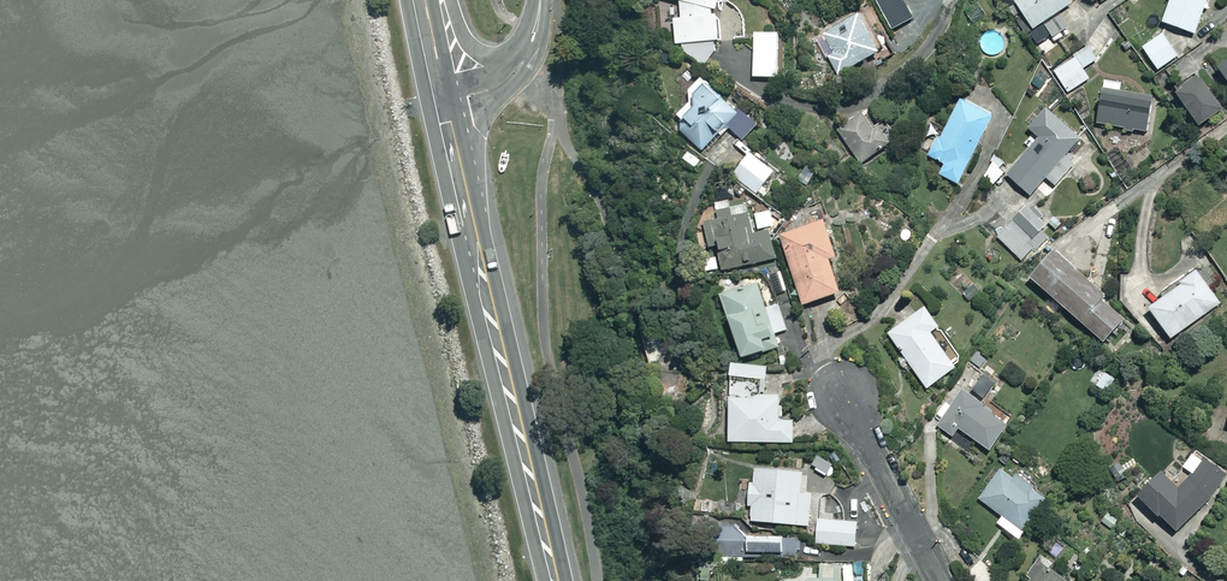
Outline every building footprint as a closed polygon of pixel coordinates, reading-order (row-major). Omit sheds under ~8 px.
[(719,48),(718,0),(675,0),(678,1),(678,17),(672,17),(673,44),(681,44),(681,49),(704,64),(719,48)] [(877,1),(901,41),(925,26),(908,0),(878,0),(877,1)] [(1071,0),(1015,0),(1033,28),(1043,21),(1053,36),(1064,28),(1054,14),(1072,1),(1071,0)] [(1162,21),(1195,32),(1206,0),(1169,0),(1162,21)] [(833,53),(827,56),(837,74),(882,49),(863,14),(824,35),(833,53)] [(778,32),(754,31),(753,76),(778,77),(778,32)] [(1179,58),(1161,32),(1139,48),(1157,74),(1179,58)] [(1089,78),(1075,57),(1054,70),(1068,92),(1089,78)] [(1218,66),(1226,79),(1226,59),(1218,66)] [(726,99),(700,74),(688,88),(690,99),(676,113),(684,121),(678,127),(701,149),(726,123),(743,139),(757,124),(728,96),(726,99)] [(1222,109),(1198,75),(1176,91),(1199,125),(1222,109)] [(1125,128),(1133,130),(1134,127),(1146,129),(1151,96),(1102,88),(1097,122),(1105,123),(1104,125),(1112,126),(1112,124),(1125,126),(1125,128)] [(992,113),(960,97),(931,156),(944,163),(939,174),(958,183),(992,113)] [(1028,127),(1038,136),(1006,173),(1030,194),(1046,177),(1054,184),(1074,163),(1065,155),(1080,138),(1046,107),(1028,127)] [(875,125),(866,111),(838,130),(860,163),(897,138),(885,119),(875,125)] [(774,170),(749,152),(731,177),(757,195),(774,170)] [(1091,172),(1081,181),(1091,193),(1101,184),(1091,172)] [(731,216),(729,208),(719,211),(721,219),(705,223),(710,247),(717,245),(723,270),(775,258),(769,230),(751,234),(746,212),(731,216)] [(1020,223),(1039,241),(1051,229),(1032,211),(1020,223)] [(836,255),(824,219),(780,233),(803,303),(839,292),(828,257),(836,255)] [(1039,241),(1020,223),(1004,240),(1022,258),(1039,241)] [(1106,296),(1053,249),(1030,276),(1103,341),(1123,318),(1102,299),(1106,296)] [(1220,303),(1198,271),(1149,306),(1171,338),(1220,303)] [(766,308),(756,282),(721,294),(743,356),(778,344),(774,333),(787,329),(778,304),(766,308)] [(938,325),(925,306),(888,332),(927,387),(955,367),(930,331),(938,325)] [(767,362),(728,363),(730,441),(794,440),(794,418),(781,418),(781,394),(768,395),(767,362)] [(1116,379),(1106,371),(1096,384),(1106,392),(1116,379)] [(675,373),(655,375),(657,401),(677,399),(675,373)] [(987,400),(966,385),(938,426),(953,436),(958,427),(989,449),(1007,423),(983,406),(987,400)] [(1225,476),(1206,458),(1178,487),(1160,470),(1137,494),(1174,529),(1225,476)] [(801,470),(756,467),(755,482),(750,482),(748,505),(753,505),(751,520),(807,524),(809,494),(799,493),(801,470)] [(1013,478),(1001,470),(980,500),(1002,515),(997,523),(1016,537),(1046,494),(1016,473),(1013,478)] [(856,520),(818,520),(817,543),(855,544),(856,520)] [(782,535),(747,535),(747,551),(782,550),(782,535)] [(1039,563),(1027,580),(1065,580),(1039,563)] [(820,564),(820,577),(805,577),(805,580),(840,580),(840,565),(820,564)]
